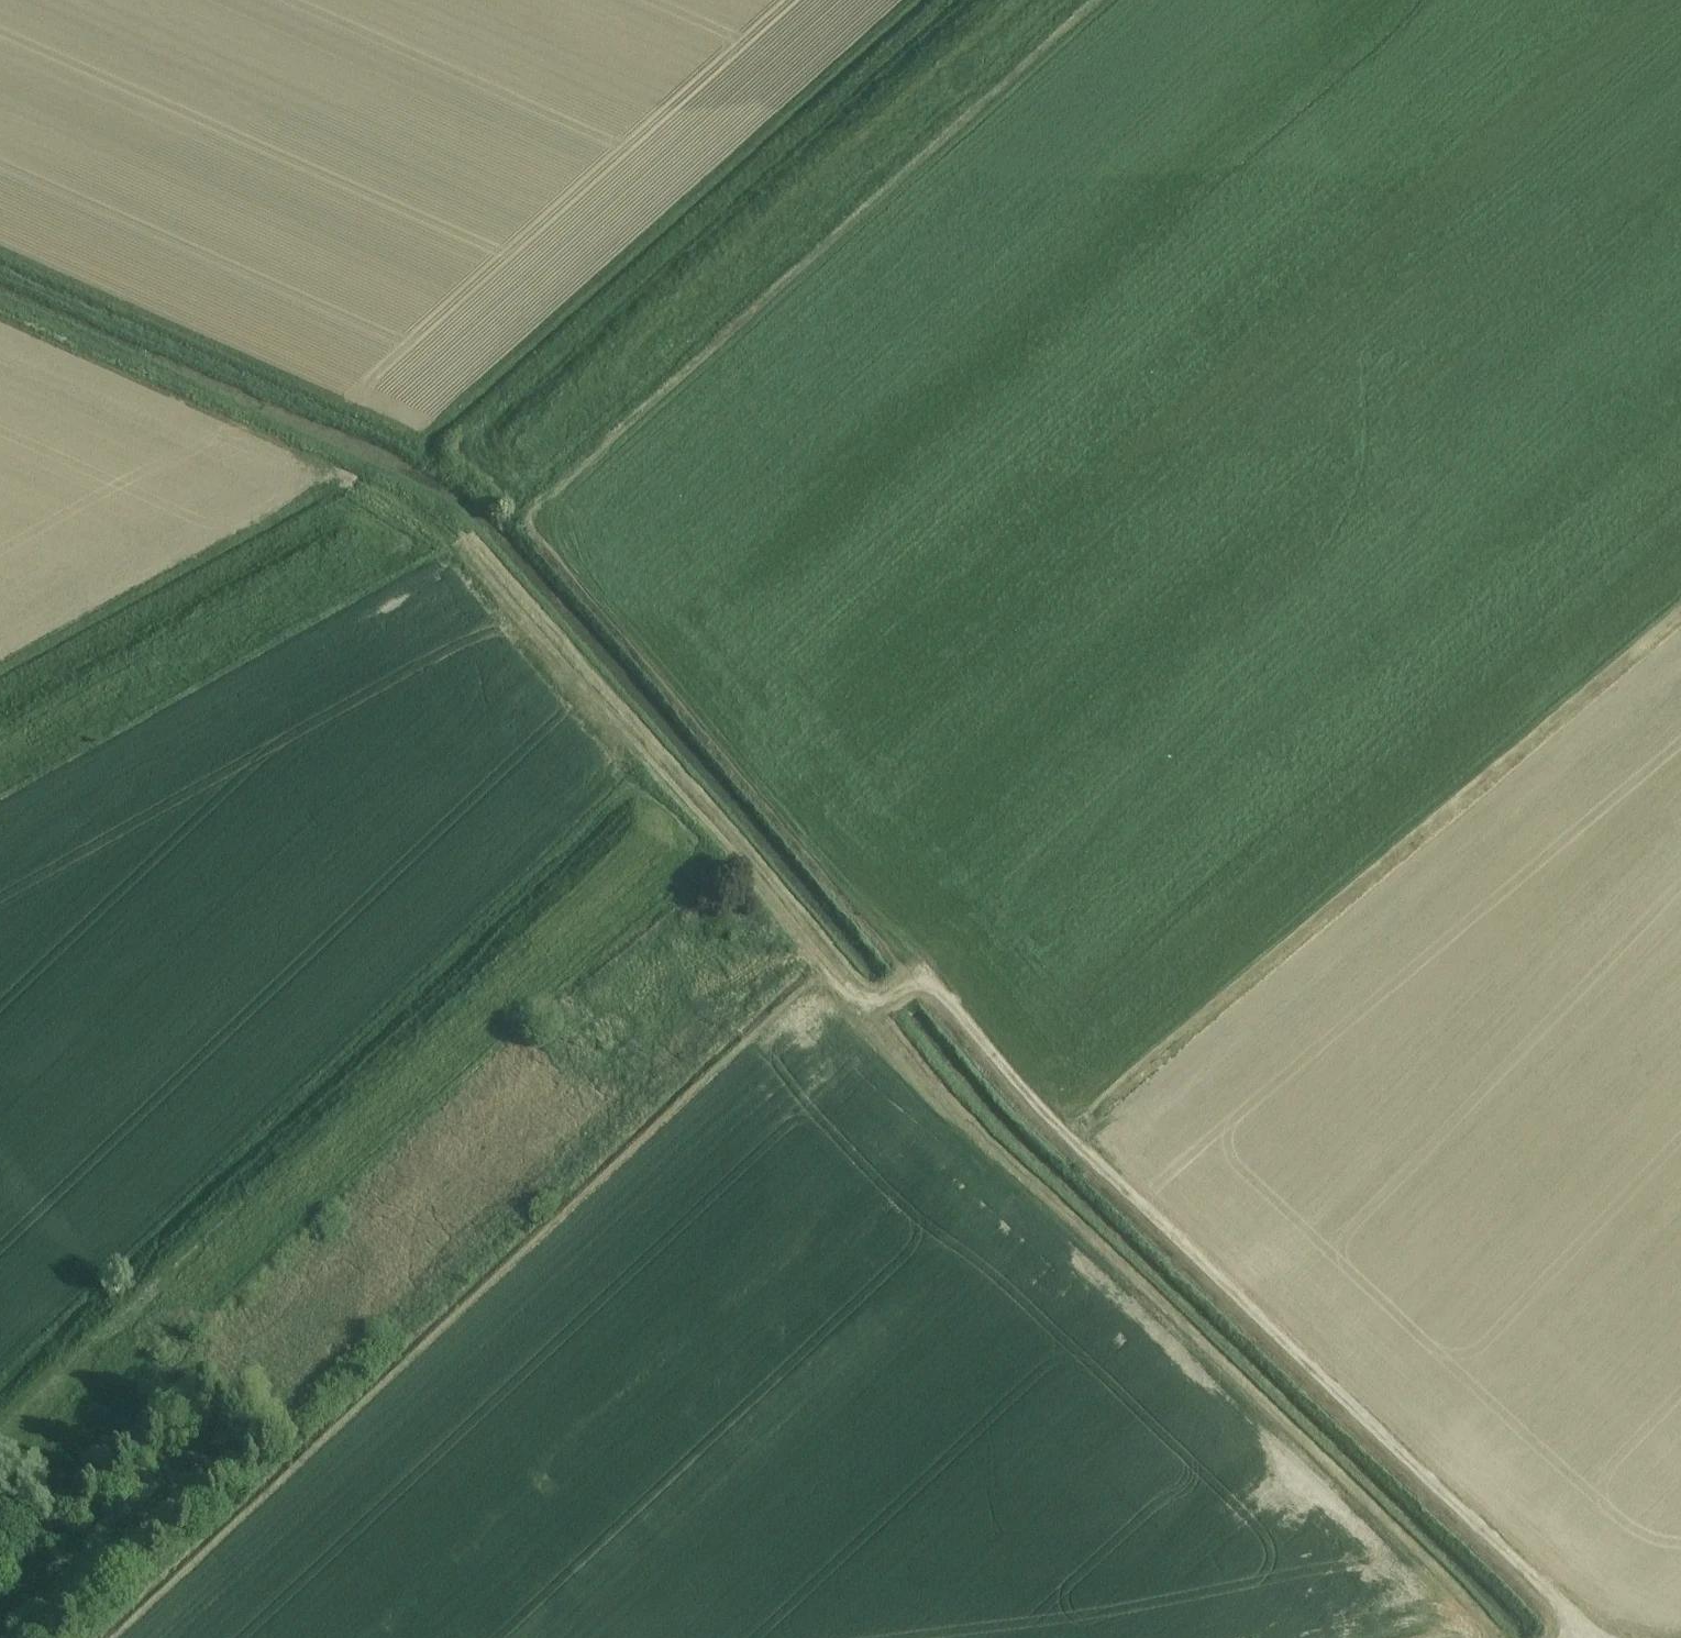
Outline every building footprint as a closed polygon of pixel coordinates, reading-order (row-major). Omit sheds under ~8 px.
[(716,852),(698,868),(705,876),(723,860),(716,852)]
